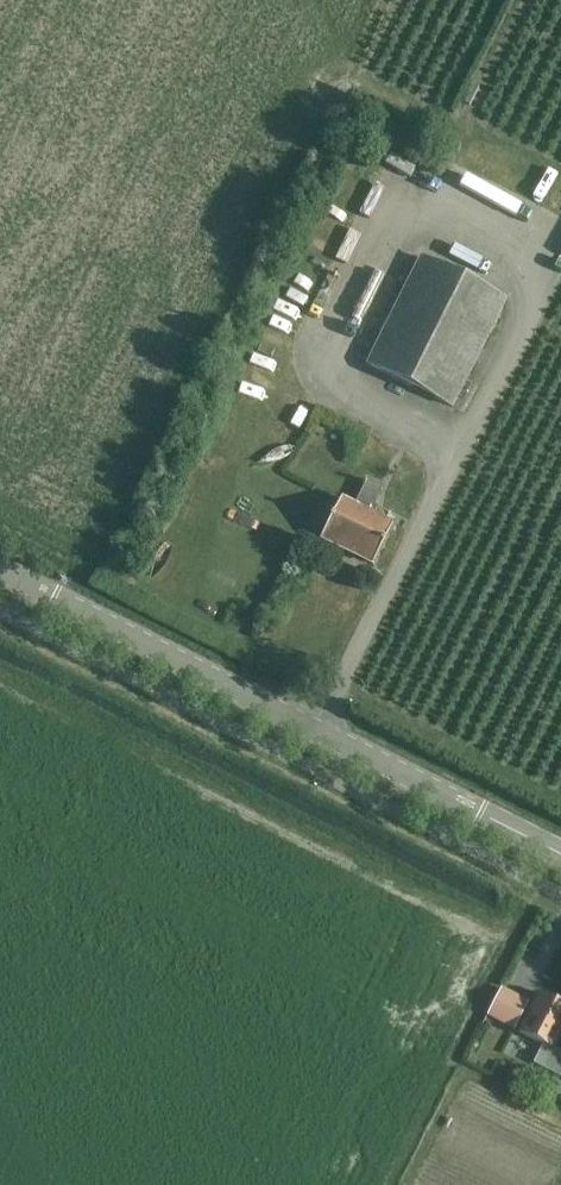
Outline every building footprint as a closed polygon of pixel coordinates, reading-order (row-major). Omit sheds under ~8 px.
[(337,200),(313,262),(334,270),(358,209),(337,200)] [(451,409),(505,302),(420,260),(367,366),(451,409)] [(274,282),(271,295),(296,301),(299,288),(274,282)] [(273,342),(282,317),(257,307),(248,332),(273,342)] [(372,565),(392,525),(373,515),(376,508),(372,506),(381,489),(366,482),(354,506),(340,499),(320,540),(372,565)] [(210,569),(205,580),(226,588),(231,577),(210,569)] [(514,1030),(528,1003),(502,989),(487,1016),(514,1030)] [(519,1033),(543,1045),(534,1064),(560,1078),(560,1053),(553,1049),(560,1032),(560,1006),(539,995),(519,1033)] [(509,1038),(504,1053),(519,1058),(524,1043),(509,1038)]
